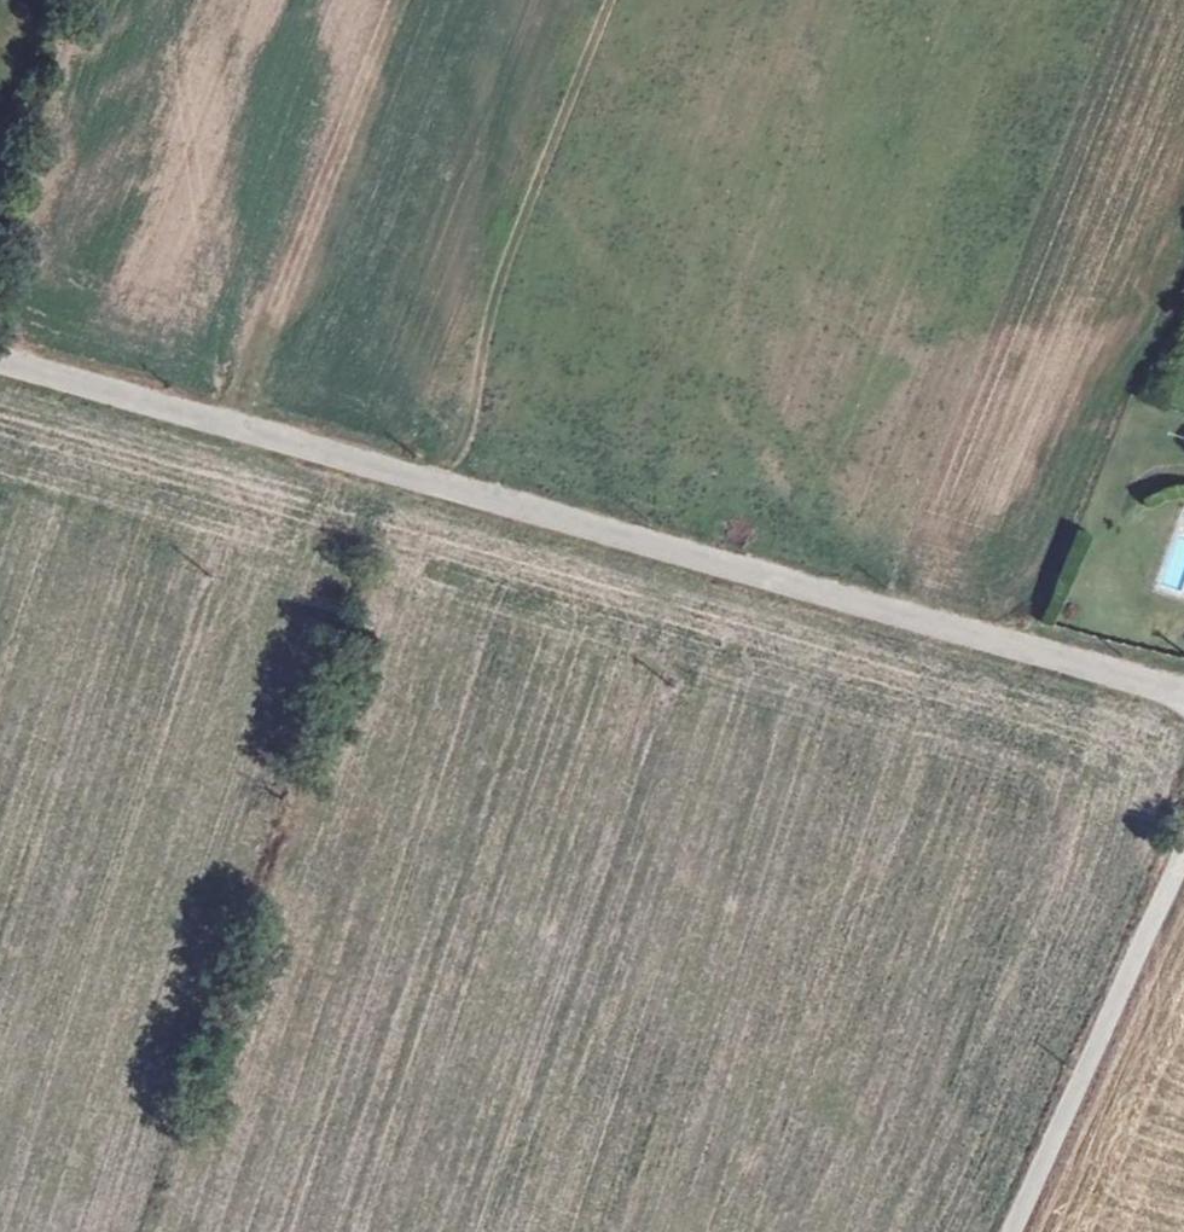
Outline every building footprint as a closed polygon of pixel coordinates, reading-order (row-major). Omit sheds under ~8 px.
[(1183,597),(1183,596),(1183,537),(1177,535),(1159,589),(1183,597)]
